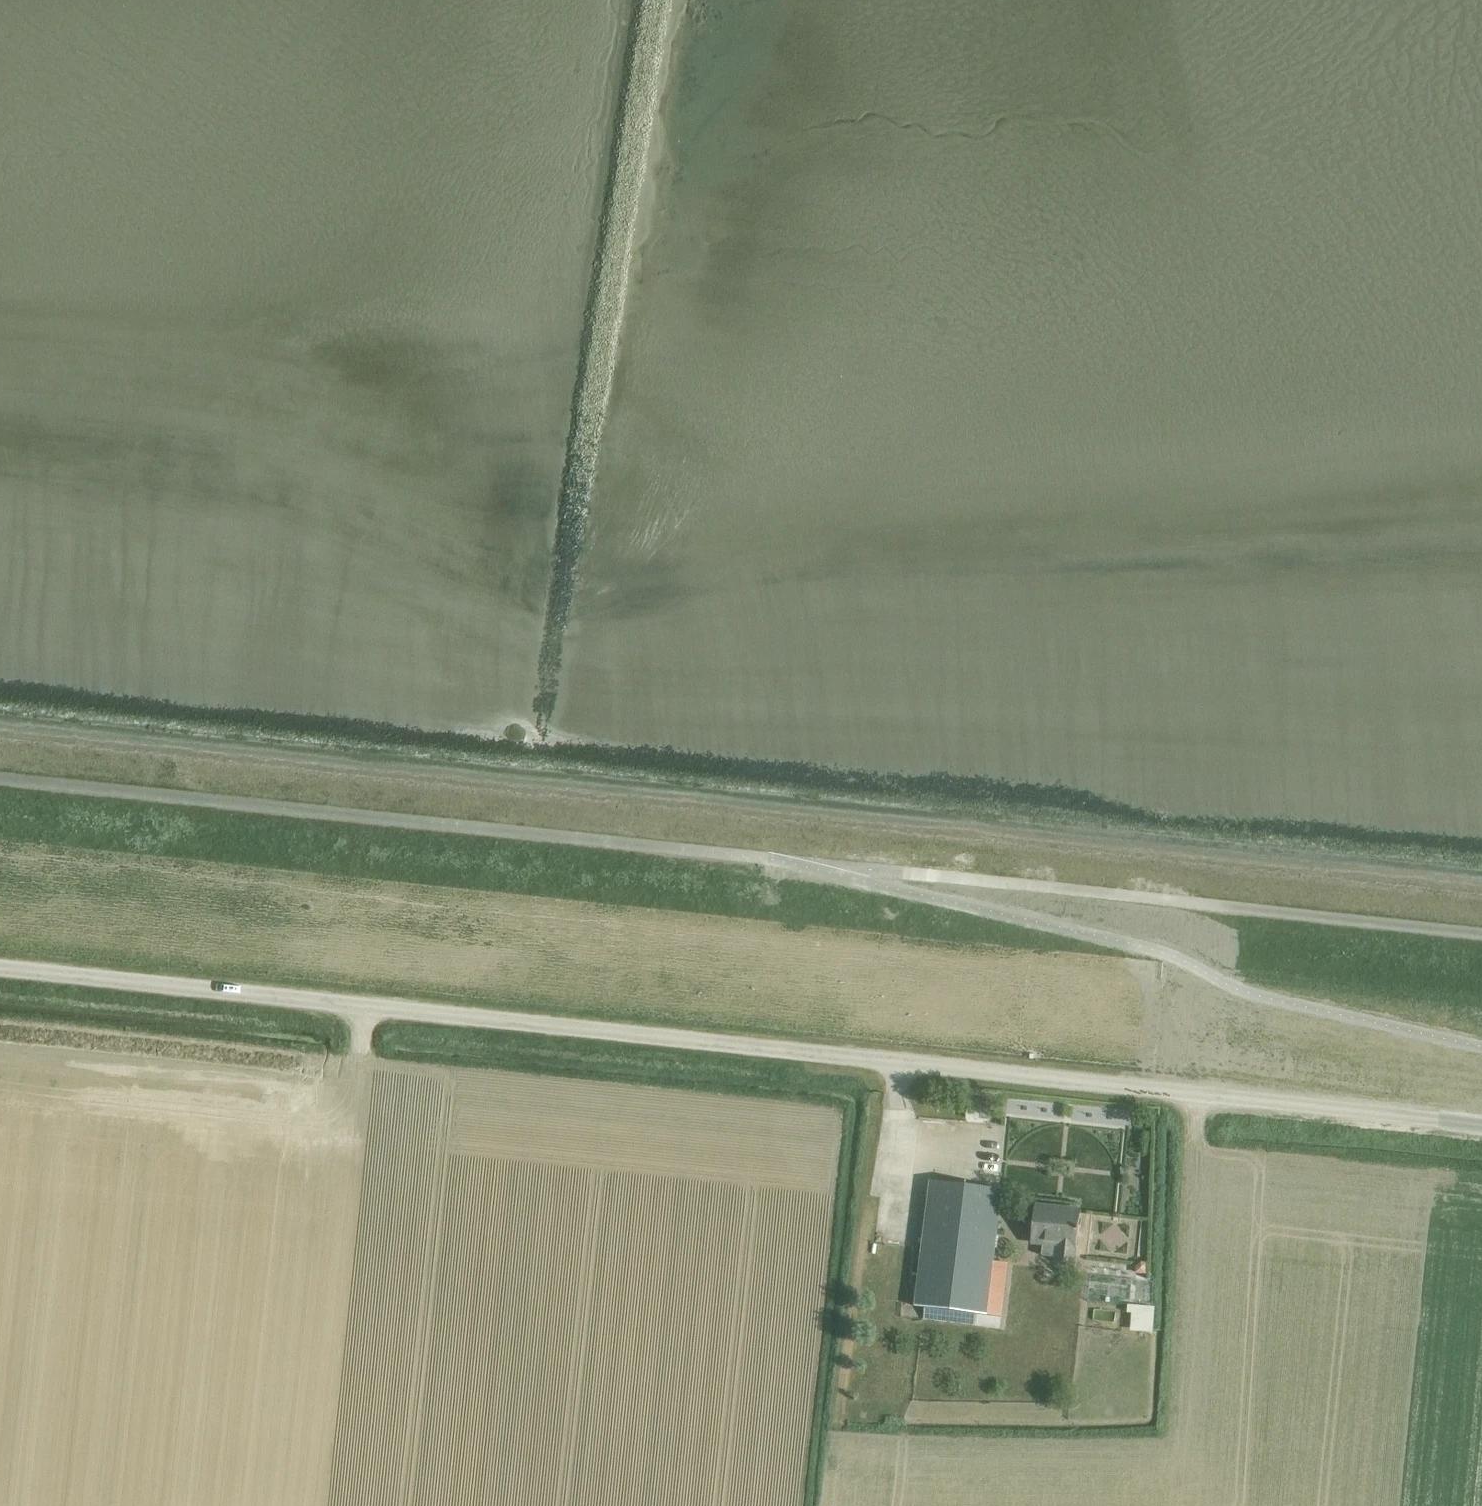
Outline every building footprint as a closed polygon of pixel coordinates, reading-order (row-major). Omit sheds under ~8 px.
[(931,1181),(916,1306),(926,1308),(924,1320),(974,1326),(976,1314),(987,1315),(1002,1190),(979,1187),(931,1181)] [(1036,1206),(1032,1243),(1043,1244),(1042,1255),(1057,1257),(1056,1262),(1058,1262),(1061,1265),(1069,1266),(1072,1264),(1074,1264),(1076,1247),(1080,1211),(1036,1206)] [(1117,1218),(1118,1245),(1151,1244),(1150,1217),(1117,1218)] [(1137,1267),(1137,1273),(1148,1275),(1149,1263),(1143,1262),(1137,1267)] [(1129,1302),(1128,1311),(1132,1311),(1130,1328),(1152,1330),(1153,1330),(1155,1305),(1152,1304),(1129,1302)]
